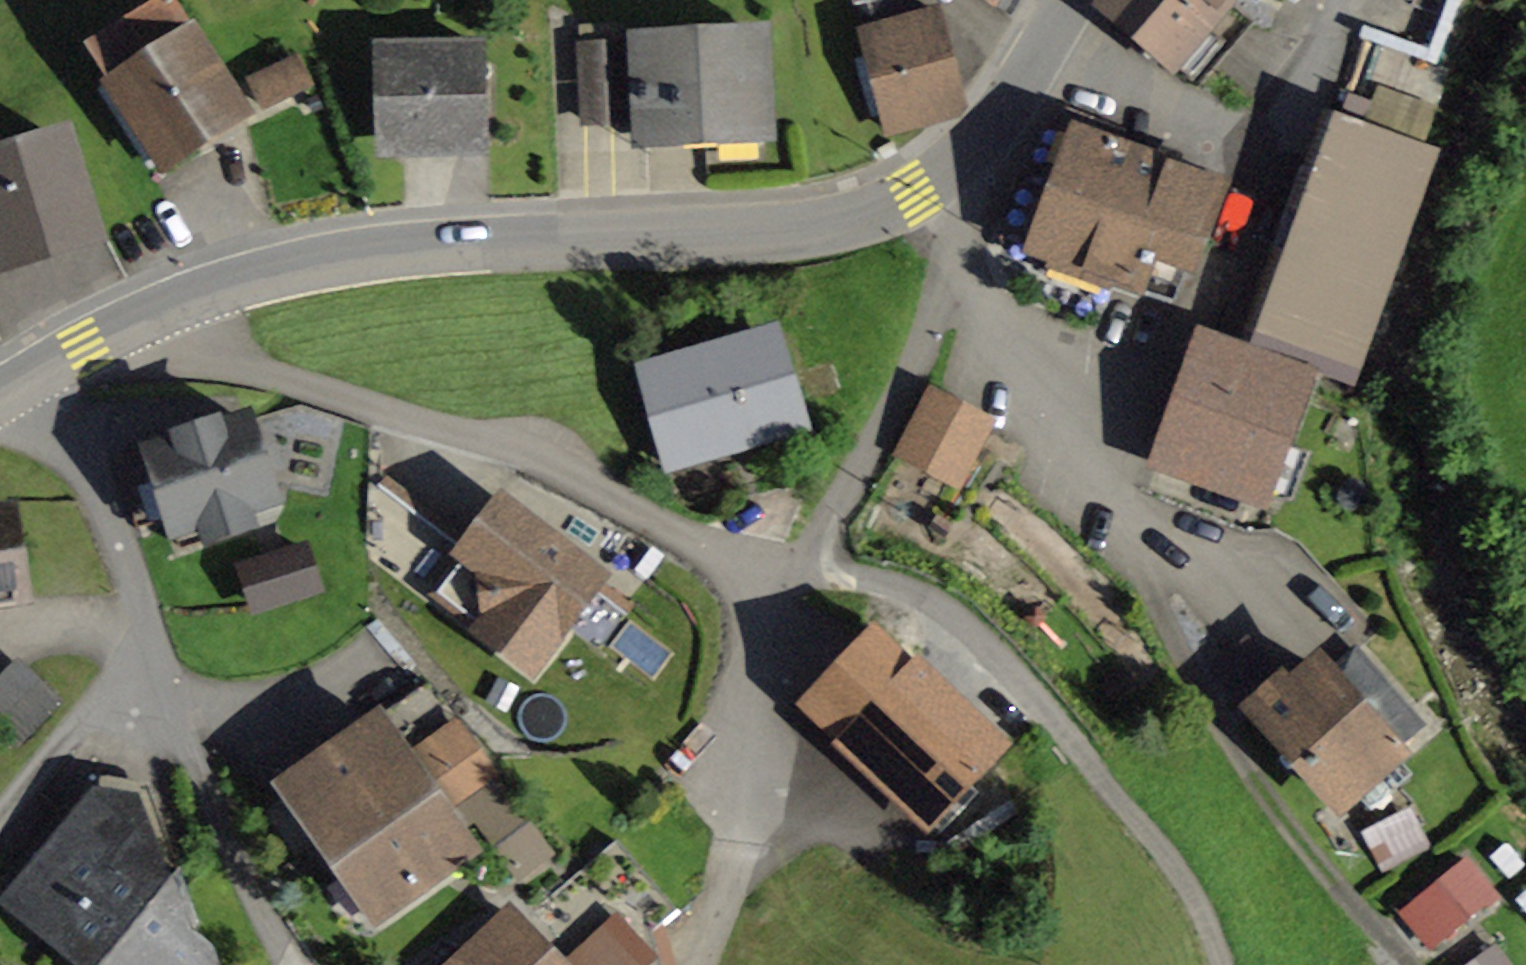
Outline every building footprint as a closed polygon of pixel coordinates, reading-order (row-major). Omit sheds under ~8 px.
[(88,46),(163,164),(243,115),(172,0),(166,0),(88,46)] [(889,129),(960,109),(956,95),(959,94),(935,11),(913,17),(909,0),(853,0),(889,129)] [(1103,2),(1196,84),(1251,21),(1229,1),(1228,0),(1105,0),(1103,2)] [(756,34),(640,39),(644,133),(761,128),(756,34)] [(479,45),(379,47),(380,151),(481,150),(479,45)] [(625,118),(622,46),(580,48),(583,120),(625,118)] [(249,79),(262,106),(309,84),(296,56),(249,79)] [(1080,136),(1054,127),(1030,177),(1004,247),(1031,260),(1018,287),(1093,311),(1107,274),(1134,284),(1176,293),(1213,182),(1116,149),(1123,129),(1082,115),(1080,119),(1086,121),(1080,136)] [(1431,157),(1329,120),(1249,341),(1308,363),(1350,378),(1431,157)] [(0,162),(0,258),(92,230),(66,142),(0,162)] [(772,332),(639,372),(668,465),(800,425),(772,332)] [(1308,363),(1249,341),(1244,352),(1205,338),(1159,464),(1258,500),(1308,363)] [(927,530),(981,428),(931,402),(877,504),(927,530)] [(244,420),(150,450),(151,454),(119,465),(138,525),(171,515),(181,547),(251,524),(247,510),(270,502),(244,420)] [(597,578),(502,505),(434,592),(530,665),(597,578)] [(0,515),(0,605),(23,602),(12,513),(0,515)] [(245,567),(259,607),(318,587),(305,548),(245,567)] [(875,629),(803,703),(926,820),(997,746),(875,629)] [(1287,685),(1258,711),(1336,800),(1421,726),(1355,652),(1327,677),(1319,668),(1293,692),(1287,685)] [(65,700),(23,657),(0,679),(0,716),(23,740),(65,700)] [(432,684),(288,784),(378,910),(467,847),(440,809),(490,774),(467,741),(476,735),(432,684)] [(672,792),(517,924),(556,964),(662,964),(651,931),(698,891),(675,864),(709,835),(672,792)] [(0,881),(0,883),(16,896),(13,900),(15,902),(18,898),(62,935),(54,944),(56,946),(64,936),(99,964),(98,964),(204,964),(200,951),(184,939),(197,923),(179,870),(164,888),(152,878),(147,866),(134,855),(143,845),(130,805),(96,800),(80,819),(62,804),(0,881)] [(1366,833),(1382,866),(1425,845),(1409,812),(1366,833)] [(1431,952),(1503,898),(1472,856),(1400,911),(1431,952)] [(457,964),(556,964),(517,924),(510,916),(457,964)] [(1500,942),(1468,964),(1516,964),(1500,942)]
